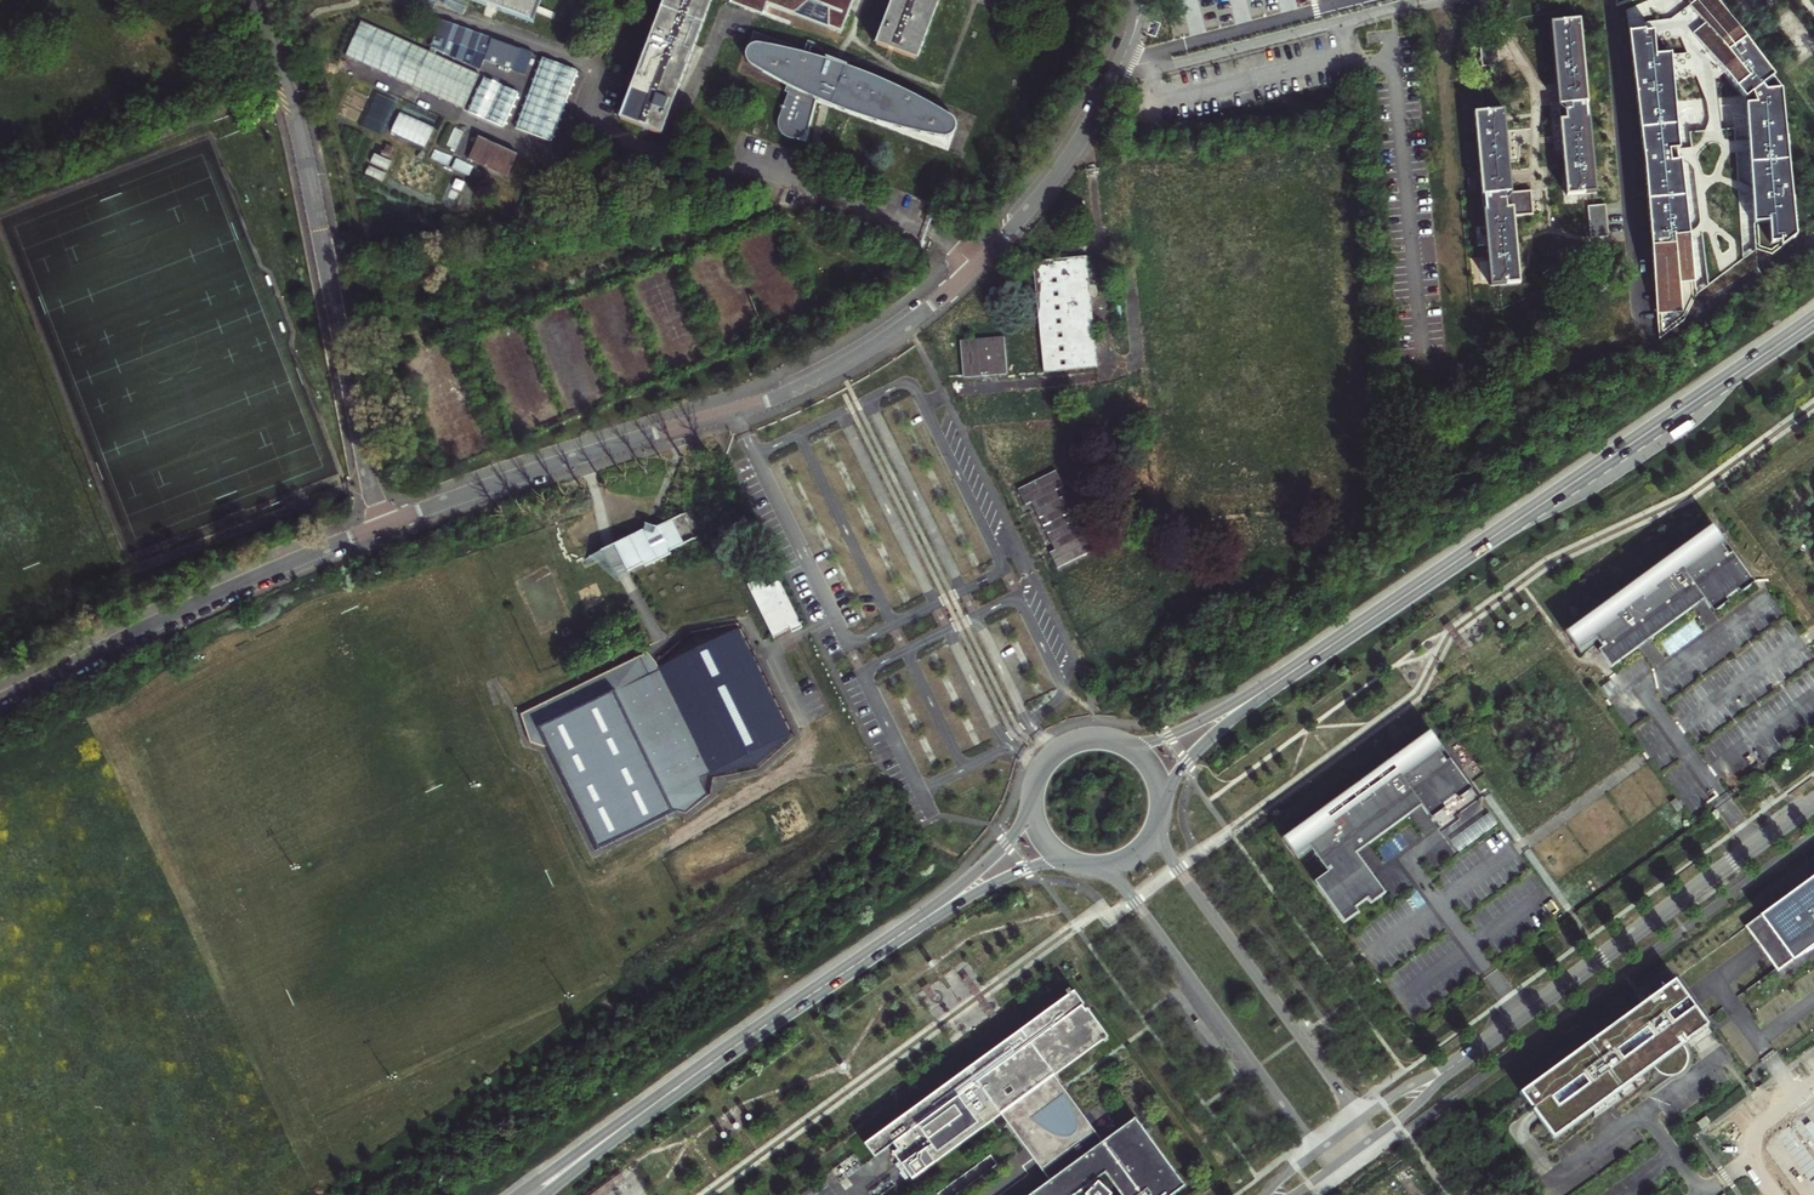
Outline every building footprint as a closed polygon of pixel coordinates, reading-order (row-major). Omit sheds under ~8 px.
[(542,0),(473,0),(533,23),(541,2),(542,0)] [(635,78),(633,83),(631,89),(620,118),(644,127),(661,134),(712,0),(665,0),(635,78)] [(730,3),(749,11),(764,16),(768,5),(842,33),(848,18),(854,0),(731,0),(730,3)] [(875,44),(892,50),(917,60),(939,0),(892,0),(875,44)] [(432,47),(430,51),(435,53),(438,49),(450,55),(453,47),(513,70),(521,49),(493,39),(493,38),(441,19),(431,46),(432,47)] [(1590,102),(1582,20),(1554,23),(1570,195),(1598,192),(1592,126),(1611,124),(1610,112),(1609,101),(1590,102)] [(347,55),(465,108),(480,73),(435,53),(430,51),(362,21),(347,55)] [(840,61),(828,56),(827,59),(816,56),(809,54),(800,52),(769,45),(759,43),(751,45),(747,51),(748,59),(752,65),(760,69),(772,76),(788,85),(786,91),(790,91),(788,96),(785,104),(782,113),(779,120),(780,126),(784,133),(790,136),(799,136),(804,134),(808,129),(812,121),(816,107),(817,100),(826,103),(829,105),(838,108),(855,115),(876,121),(907,129),(923,132),(945,135),(952,134),(956,130),(957,120),(952,116),(942,110),(934,106),(917,96),(890,82),(858,69),(854,67),(850,66),(840,61)] [(580,71),(542,58),(516,132),(554,145),(580,71)] [(521,95),(485,78),(469,113),(506,129),(521,95)] [(1475,112),(1492,283),(1492,285),(1521,282),(1514,216),(1534,213),(1532,199),(1532,190),(1512,192),(1504,110),(1475,112)] [(457,127),(448,145),(457,149),(466,132),(457,127)] [(480,137),(470,158),(508,176),(519,154),(480,137)] [(432,158),(449,166),(454,156),(436,148),(432,158)] [(382,157),(379,163),(385,166),(388,160),(382,157)] [(475,166),(457,158),(453,167),(470,176),(475,166)] [(1471,190),(1478,189),(1477,177),(1469,178),(1471,190)] [(1588,209),(1570,211),(1571,229),(1589,227),(1588,209)] [(1085,271),(1084,256),(1078,257),(1031,262),(1042,372),(1095,367),(1093,353),(1081,354),(1079,339),(1092,338),(1087,286),(1074,287),(1073,272),(1085,271)] [(1578,260),(1562,262),(1563,278),(1579,276),(1578,260)] [(1087,286),(1085,271),(1073,272),(1074,287),(1087,286)] [(1503,310),(1502,294),(1484,296),(1486,312),(1503,310)] [(1002,337),(958,341),(962,377),(1006,374),(1002,337)] [(1093,353),(1092,338),(1079,339),(1081,354),(1093,353)] [(1061,485),(1053,469),(1016,488),(1024,504),(1029,501),(1053,548),(1048,551),(1056,567),(1093,548),(1085,532),(1077,536),(1073,529),(1075,527),(1059,496),(1057,497),(1053,489),(1061,485)] [(644,532),(616,546),(621,556),(624,555),(627,561),(624,562),(629,572),(645,564),(646,567),(672,555),(670,552),(695,540),(683,517),(658,529),(646,525),(644,532)] [(1712,525),(1568,630),(1581,647),(1594,638),(1601,647),(1598,649),(1610,667),(1703,599),(1713,612),(1727,602),(1725,598),(1737,589),(1740,593),(1754,582),(1732,552),(1728,555),(1721,545),(1725,542),(1712,525)] [(621,556),(616,546),(586,560),(588,563),(601,557),(620,577),(629,572),(624,562),(627,561),(624,555),(621,556)] [(762,576),(748,583),(774,636),(791,627),(793,631),(803,626),(780,579),(767,586),(762,576)] [(794,736),(740,626),(691,632),(657,663),(522,716),(532,744),(546,748),(600,854),(675,817),(674,811),(686,814),(706,796),(712,777),(758,770),(794,736)] [(849,722),(832,729),(838,743),(855,736),(849,722)] [(1426,734),(1283,839),(1295,856),(1309,846),(1327,872),(1314,881),(1343,922),(1358,912),(1355,908),(1367,899),(1370,903),(1384,892),(1373,878),(1355,853),(1370,841),(1417,806),(1427,818),(1441,809),(1439,807),(1451,798),(1454,801),(1468,791),(1446,761),(1442,764),(1435,754),(1439,751),(1426,734)] [(1682,808),(1675,799),(1670,803),(1677,812),(1682,808)] [(1451,857),(1498,824),(1486,807),(1440,839),(1451,857)] [(1746,926),(1778,971),(1813,944),(1813,876),(1746,926)] [(1675,979),(1520,1092),(1553,1137),(1652,1065),(1655,1068),(1659,1071),(1663,1072),(1669,1072),(1675,1071),(1679,1068),(1684,1061),(1685,1053),(1683,1046),(1677,1038),(1688,1030),(1692,1030),(1695,1027),(1696,1024),(1703,1019),(1675,979)] [(1085,1113),(1056,1073),(1111,1033),(1091,1006),(1089,1007),(1087,1004),(1089,1003),(1078,988),(868,1140),(879,1155),(897,1141),(901,1146),(896,1149),(916,1176),(1006,1112),(1004,1110),(1006,1109),(1040,1155),(1047,1165),(1097,1129),(1085,1113)] [(1709,1027),(1703,1019),(1696,1024),(1695,1027),(1692,1030),(1688,1030),(1677,1038),(1683,1046),(1709,1027)] [(1047,1165),(1055,1176),(1053,1178),(1029,1194),(1173,1194),(1189,1183),(1139,1114),(1123,1126),(1105,1139),(1100,1134),(1097,1129),(1047,1165)] [(1705,1116),(1689,1128),(1694,1134),(1710,1122),(1705,1116)] [(866,1194),(867,1194),(883,1194),(899,1183),(892,1175),(866,1194)]
